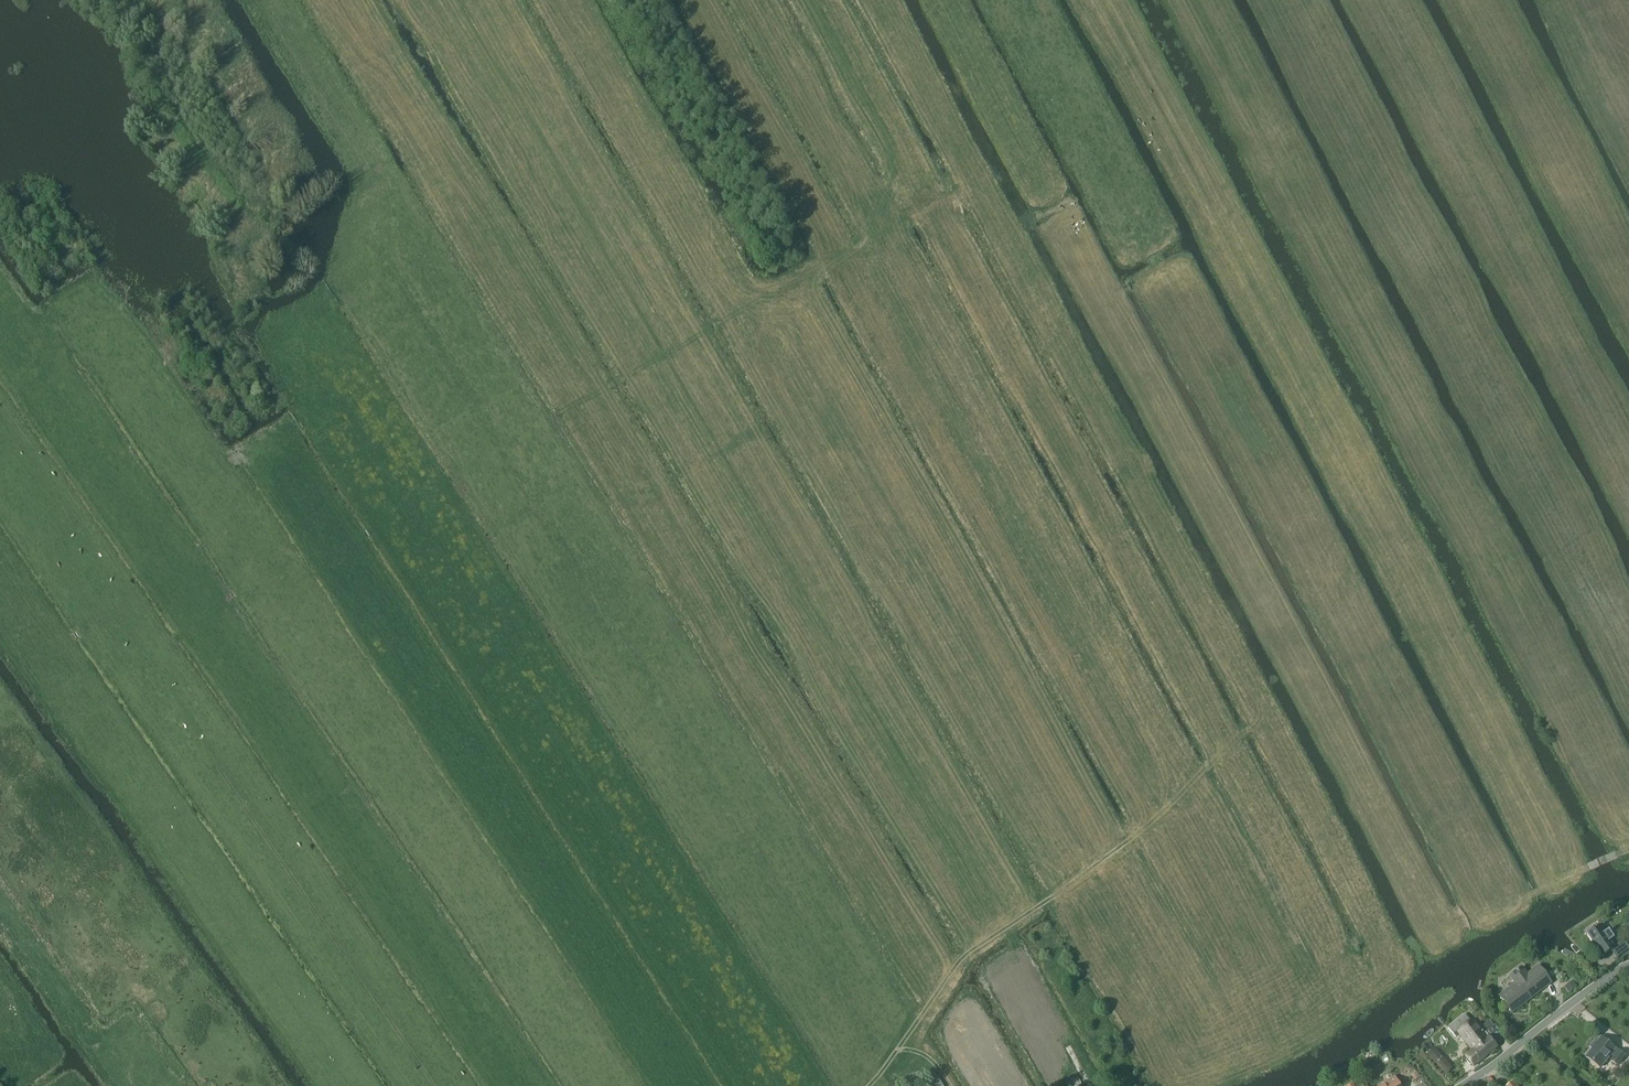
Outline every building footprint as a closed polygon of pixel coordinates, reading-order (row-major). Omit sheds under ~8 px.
[(1606,933),(1601,926),(1586,936),(1601,958),(1611,951),(1618,961),(1628,953),(1628,951),(1623,942),(1616,947),(1611,941),(1613,940),(1608,931),(1606,933)] [(1511,1013),(1550,983),(1538,968),(1526,976),(1521,969),(1510,977),(1516,984),(1499,997),(1511,1013)] [(1471,1051),(1487,1039),(1473,1020),(1470,1022),(1464,1015),(1454,1024),(1447,1029),(1455,1038),(1459,1035),(1471,1051)] [(1490,1021),(1484,1026),(1487,1031),(1491,1035),(1497,1030),(1490,1021)] [(1487,1039),(1471,1051),(1464,1057),(1473,1067),(1497,1048),(1488,1037),(1487,1039)] [(1617,1066),(1625,1056),(1601,1038),(1586,1057),(1600,1068),(1610,1055),(1614,1058),(1611,1061),(1617,1066)] [(1434,1062),(1441,1056),(1434,1048),(1427,1054),(1434,1062)] [(1445,1074),(1452,1069),(1443,1058),(1437,1064),(1445,1074)] [(935,1085),(942,1085),(937,1078),(931,1081),(935,1085)] [(1394,1078),(1382,1084),(1383,1085),(1382,1085),(1399,1085),(1394,1078)]
